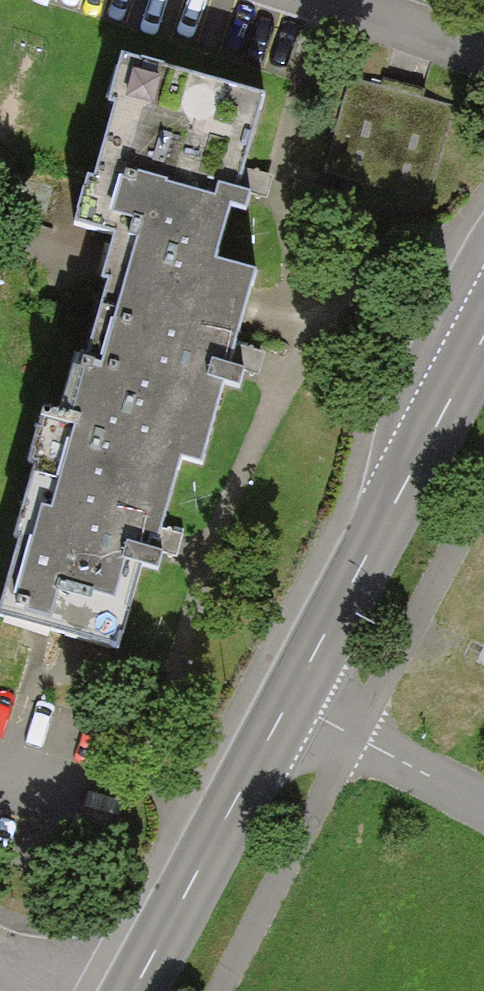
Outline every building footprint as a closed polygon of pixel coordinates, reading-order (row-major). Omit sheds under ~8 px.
[(122,60),(110,105),(116,107),(96,180),(84,177),(68,234),(108,245),(97,286),(106,288),(82,374),(72,372),(59,418),(44,414),(29,469),(37,472),(0,605),(0,615),(112,646),(133,568),(148,572),(156,542),(177,463),(197,469),(214,404),(226,407),(242,344),(259,284),(214,272),(229,214),(246,218),(251,200),(236,196),(241,178),(263,98),(122,60)] [(453,105),(344,80),(322,177),(431,201),(453,105)]
